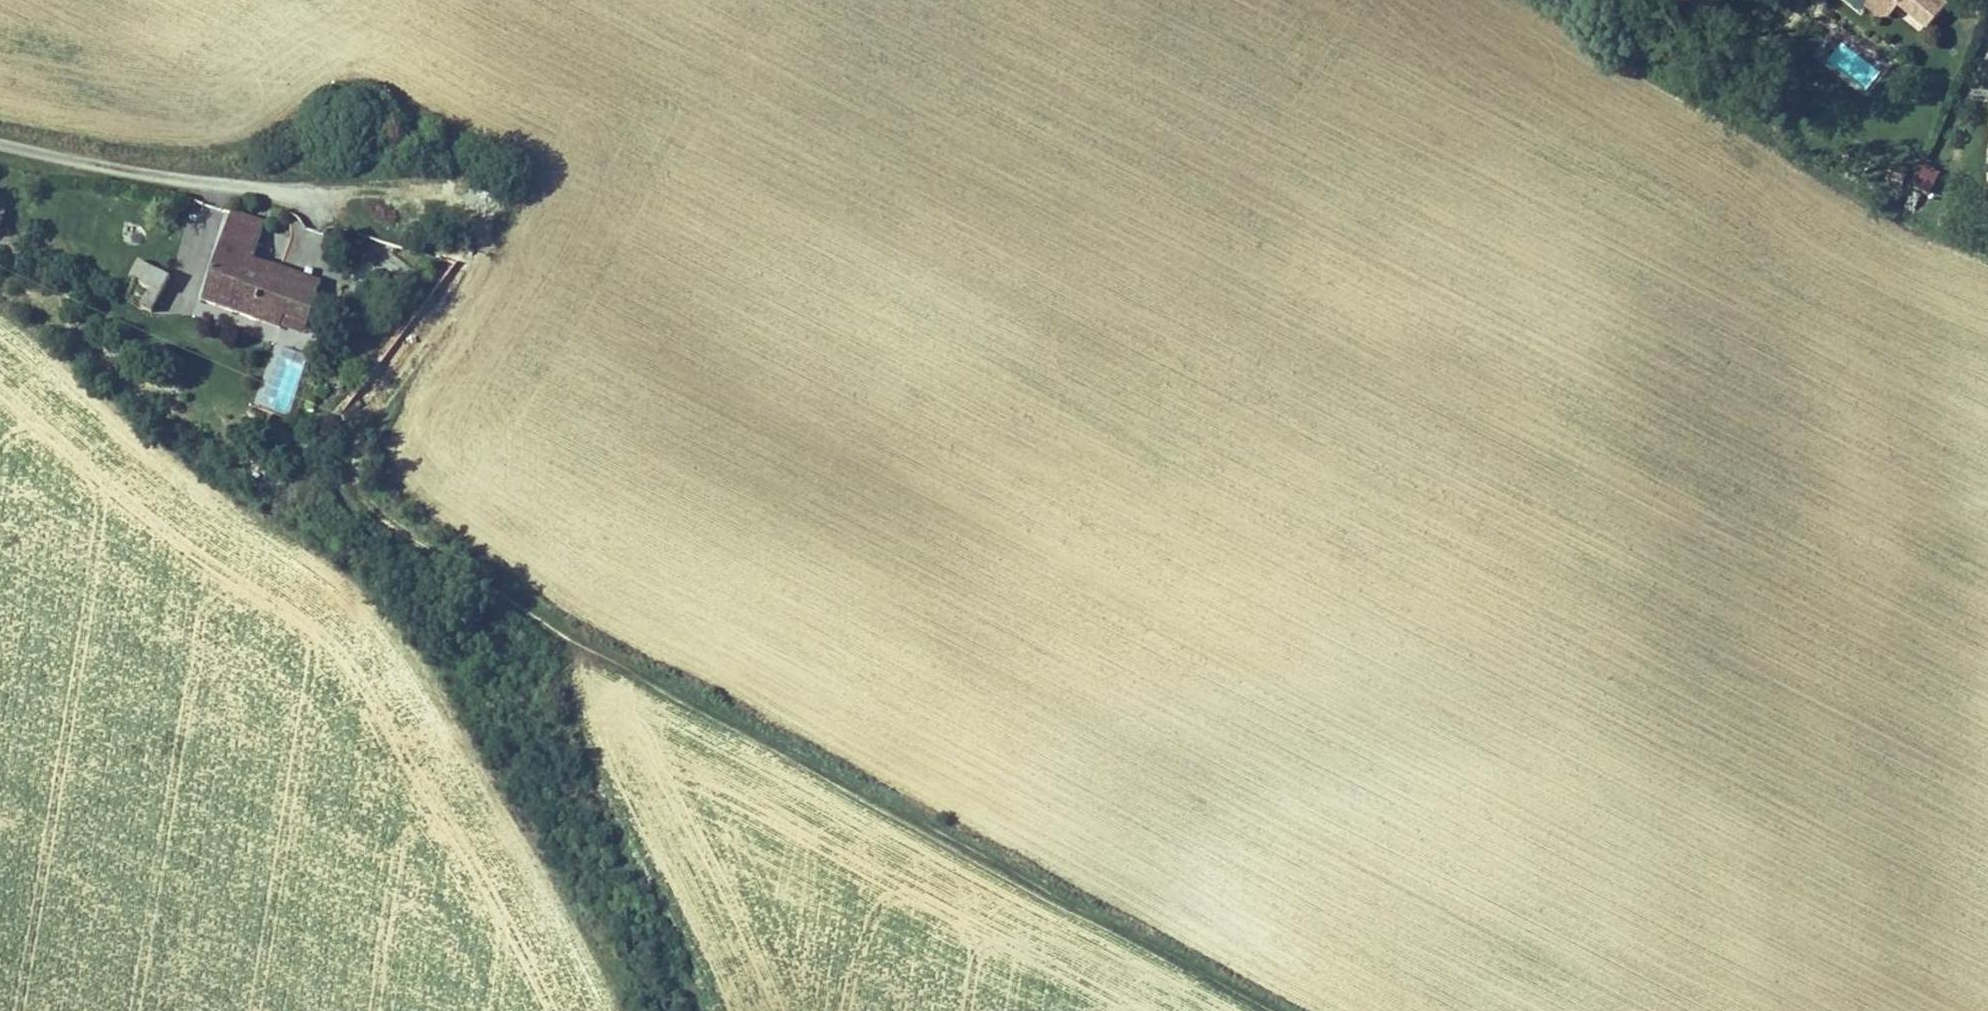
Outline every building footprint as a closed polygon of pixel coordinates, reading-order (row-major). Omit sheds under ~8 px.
[(1882,15),(1884,22),(1895,29),(1901,28),(1911,21),(1940,41),(1957,14),(1938,0),(1859,0),(1882,15)] [(209,323),(285,356),(294,327),(271,316),(280,286),(263,278),(273,247),(244,234),(209,323)] [(156,332),(182,289),(149,267),(138,283),(147,288),(142,298),(156,304),(145,322),(156,332)] [(285,356),(301,364),(308,355),(326,307),(280,286),(271,316),(294,327),(285,356)]
